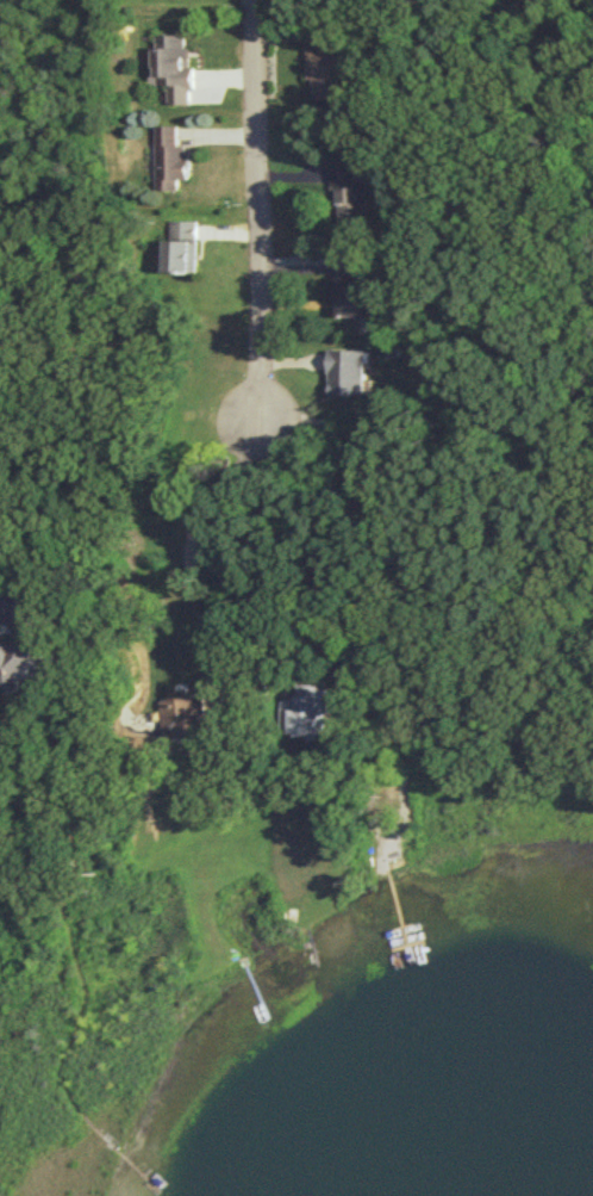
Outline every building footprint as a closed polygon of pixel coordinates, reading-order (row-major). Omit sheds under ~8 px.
[(167,103),(189,103),(189,89),(194,89),(193,65),(187,65),(187,33),(154,34),(154,85),(167,85),(167,103)] [(350,74),(364,74),(364,46),(310,48),(311,77),(316,77),(317,99),(351,98),(350,74)] [(177,125),(155,125),(154,189),(177,189),(177,178),(188,178),(188,156),(184,156),(184,144),(177,144),(177,125)] [(333,163),(333,189),(339,189),(338,226),(368,227),(368,181),(357,181),(357,163),(333,163)] [(162,271),(194,271),(195,219),(168,219),(168,239),(163,238),(162,271)] [(369,315),(368,273),(334,273),(334,300),(338,300),(339,316),(369,315)] [(364,393),(363,348),(328,349),(329,394),(364,393)] [(16,694),(27,684),(27,678),(43,665),(51,665),(55,661),(56,656),(44,643),(44,594),(21,594),(16,599),(16,640),(5,640),(0,644),(0,676),(16,694)] [(202,692),(189,694),(188,690),(166,693),(172,735),(208,730),(202,692)]
